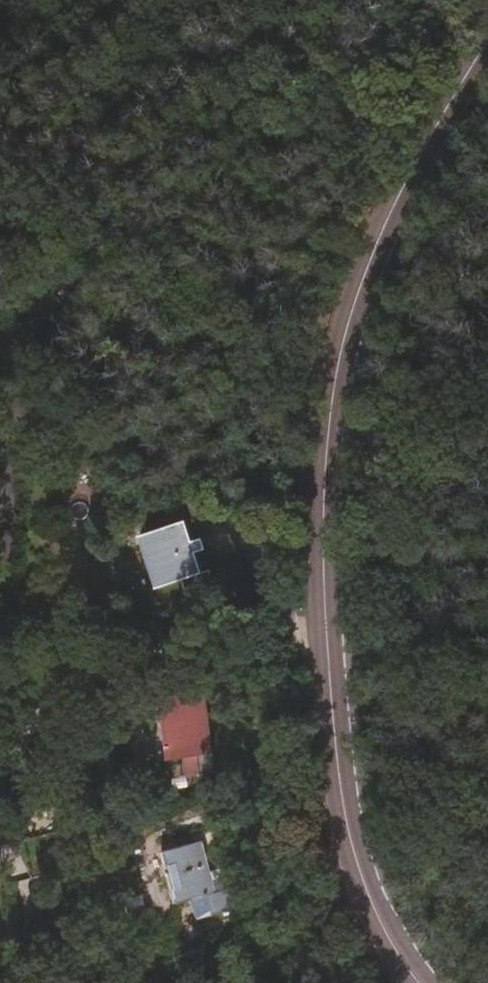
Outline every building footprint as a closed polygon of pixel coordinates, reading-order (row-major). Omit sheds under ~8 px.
[(185,534),(178,515),(137,527),(154,578),(194,567),(187,546),(199,541),(196,530),(185,534)] [(164,679),(182,738),(223,727),(206,669),(164,679)] [(173,741),(182,738),(164,679),(155,681),(173,741)] [(18,838),(52,829),(49,805),(13,811),(18,838)] [(58,869),(52,829),(18,838),(25,876),(58,869)] [(234,889),(233,873),(230,832),(189,836),(195,890),(210,890),(234,889)] [(241,874),(233,873),(234,889),(210,890),(214,910),(250,905),(248,885),(241,885),(241,874)]
